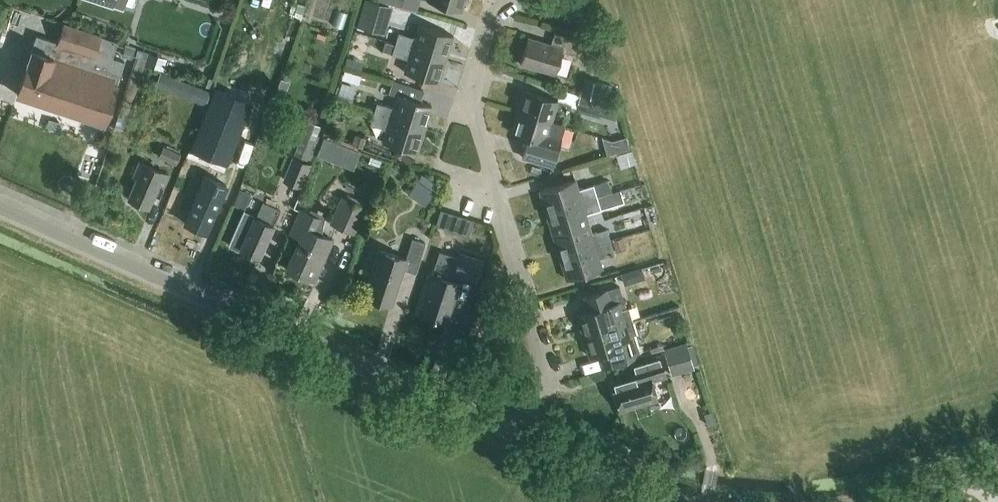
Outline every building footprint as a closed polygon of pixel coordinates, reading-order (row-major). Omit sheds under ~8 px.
[(357,24),(384,32),(392,5),(376,0),(364,0),(357,24)] [(463,0),(431,0),(460,9),(463,0)] [(112,57),(117,41),(63,23),(57,42),(36,35),(26,65),(16,93),(102,122),(123,61),(112,57)] [(394,43),(445,58),(452,34),(417,24),(414,37),(397,32),(394,43)] [(574,54),(579,38),(554,31),(551,43),(528,36),(520,63),(554,72),(561,50),(574,54)] [(368,63),(373,44),(359,40),(354,60),(368,63)] [(445,58),(394,43),(385,40),(382,49),(391,52),(391,53),(407,58),(404,71),(438,81),(445,58)] [(125,45),(122,55),(123,55),(132,58),(135,48),(125,45)] [(146,59),(145,64),(161,69),(165,57),(148,52),(146,59)] [(146,59),(136,55),(116,116),(127,119),(146,59)] [(210,90),(159,73),(155,86),(205,103),(210,90)] [(605,101),(610,85),(584,77),(581,94),(605,101)] [(373,113),(424,127),(431,104),(420,101),(424,89),(392,80),(389,92),(397,94),(393,107),(377,102),(373,113)] [(192,149),(226,162),(250,102),(216,88),(192,149)] [(517,113),(551,124),(556,108),(568,112),(570,104),(524,90),(517,113)] [(580,94),(576,107),(600,115),(615,119),(619,106),(580,94)] [(417,151),(424,127),(373,113),(370,123),(387,128),(383,141),(417,151)] [(517,113),(511,132),(527,137),(522,154),(553,164),(561,137),(564,127),(551,124),(517,113)] [(307,119),(294,153),(307,158),(321,125),(307,119)] [(323,151),(360,165),(367,147),(330,133),(323,151)] [(625,135),(613,138),(617,151),(629,147),(625,135)] [(285,177),(301,183),(309,163),(293,157),(285,177)] [(166,182),(169,173),(140,160),(133,176),(136,177),(128,197),(148,206),(160,179),(166,182)] [(198,193),(185,222),(205,231),(218,202),(226,183),(227,181),(206,172),(197,193),(198,193)] [(439,185),(421,173),(407,194),(425,206),(439,185)] [(546,211),(610,192),(606,179),(593,184),(578,188),(574,178),(539,189),(546,211)] [(597,196),(548,211),(554,233),(588,222),(585,214),(616,204),(615,200),(623,198),(620,190),(597,197),(597,196)] [(363,201),(348,194),(346,198),(340,196),(329,222),(355,233),(366,206),(362,204),(363,201)] [(259,255),(281,208),(263,200),(256,215),(244,209),(228,245),(238,250),(240,246),(259,255)] [(308,211),(301,208),(290,233),(300,237),(286,267),(314,280),(332,239),(321,234),(324,215),(311,209),(308,211)] [(436,224),(447,227),(452,212),(441,209),(436,224)] [(588,222),(554,233),(555,234),(561,255),(610,240),(607,228),(591,233),(588,222)] [(416,272),(426,241),(413,237),(406,257),(379,248),(364,295),(392,304),(403,268),(416,272)] [(617,250),(627,248),(624,237),(614,239),(617,250)] [(561,255),(559,255),(566,278),(602,267),(599,257),(614,252),(610,240),(561,255)] [(457,257),(439,251),(419,312),(445,321),(458,281),(453,279),(455,275),(476,282),(484,260),(459,251),(457,257)] [(645,278),(642,267),(620,273),(624,285),(645,278)] [(583,334),(632,319),(628,306),(626,307),(619,286),(606,290),(605,289),(584,296),(588,310),(576,313),(583,334)] [(634,333),(636,332),(632,319),(583,334),(589,355),(596,353),(600,367),(640,354),(634,333)] [(671,375),(694,368),(686,342),(663,349),(671,375)] [(619,409),(655,398),(650,380),(666,375),(659,354),(632,362),(636,374),(611,381),(619,409)]
